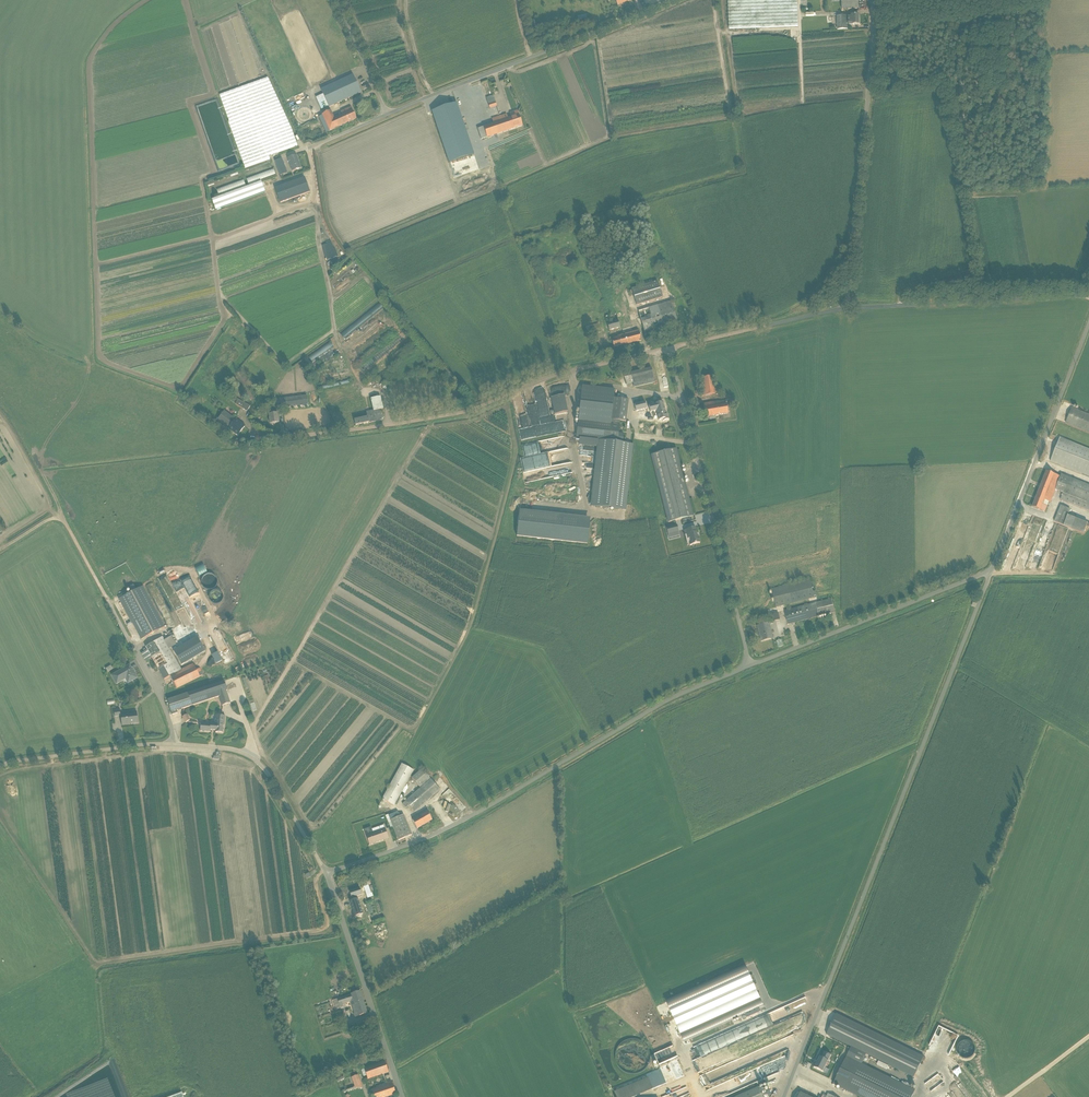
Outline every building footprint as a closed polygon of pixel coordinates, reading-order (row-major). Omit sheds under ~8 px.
[(797,0),(728,0),(729,29),(798,26),(797,0)] [(841,0),(829,0),(830,12),(833,12),(833,10),(841,9),(841,0)] [(853,9),(859,9),(858,0),(842,0),(843,9),(853,9)] [(820,9),(821,1),(813,1),(812,9),(820,9)] [(832,16),(832,29),(838,29),(838,30),(848,30),(848,23),(846,21),(847,15),(832,16)] [(849,25),(854,24),(859,24),(859,15),(851,15),(852,16),(848,16),(849,25)] [(321,110),(329,106),(329,107),(361,93),(353,75),(321,89),(323,94),(316,97),(321,110)] [(268,156),(283,150),(294,147),(297,145),(296,142),(291,129),(268,78),(221,95),(230,121),(228,121),(245,168),(269,159),(268,156)] [(453,103),(428,112),(447,163),(472,154),(453,103)] [(341,112),(343,115),(334,118),(331,111),(322,115),(323,115),(319,117),(326,132),(356,118),(351,107),(341,112)] [(522,126),(519,117),(517,111),(510,113),(512,117),(508,118),(506,114),(492,119),(494,123),(483,127),(487,137),(522,126)] [(293,171),(296,170),(301,168),(301,167),(300,168),(298,161),(299,161),(296,155),(288,158),(293,171)] [(275,161),(280,176),(287,173),(282,159),(275,161)] [(249,178),(251,184),(278,175),(276,169),(249,178)] [(280,202),(289,199),(304,194),(310,192),(304,177),(299,179),(283,185),(275,188),(280,202)] [(265,192),(261,182),(212,200),(216,210),(265,192)] [(220,195),(248,186),(246,182),(219,190),(220,195)] [(322,246),(328,260),(338,256),(336,251),(335,251),(334,247),(333,247),(332,243),(322,246)] [(662,297),(657,281),(631,288),(637,304),(662,297)] [(638,311),(644,331),(646,336),(679,326),(677,321),(672,301),(638,311)] [(618,320),(607,323),(609,330),(620,327),(618,320)] [(586,327),(587,330),(588,336),(590,335),(601,332),(599,323),(586,327)] [(641,340),(639,330),(618,336),(618,337),(612,339),(614,348),(641,340)] [(334,344),(311,357),(313,361),(336,348),(334,344)] [(634,388),(655,382),(651,367),(623,375),(626,384),(632,383),(634,388)] [(712,376),(698,379),(701,397),(715,394),(712,376)] [(594,382),(582,380),(576,439),(579,440),(579,445),(597,447),(590,507),(626,511),(633,445),(622,443),(623,434),(617,433),(619,420),(626,420),(629,399),(621,399),(623,388),(594,385),(594,382)] [(550,388),(552,395),(558,394),(557,386),(550,388)] [(297,397),(276,399),(276,403),(277,408),(298,405),(298,406),(303,405),(302,395),(297,396),(297,397)] [(567,412),(563,395),(551,398),(555,415),(567,412)] [(354,420),(356,426),(382,419),(380,410),(383,409),(380,397),(371,399),(374,411),(366,412),(367,417),(354,420)] [(247,411),(250,406),(238,399),(235,404),(247,411)] [(650,433),(650,427),(659,428),(661,404),(635,401),(633,414),(652,416),(651,422),(639,421),(638,432),(650,433)] [(706,417),(728,414),(726,401),(704,404),(706,417)] [(1071,408),(1065,423),(1088,432),(1088,415),(1071,408)] [(245,426),(236,420),(224,411),(217,420),(238,435),(245,426)] [(269,414),(270,418),(270,424),(279,423),(277,413),(269,414)] [(566,421),(540,426),(541,431),(540,432),(541,437),(567,432),(566,421)] [(1060,438),(1050,462),(1088,477),(1088,449),(1060,438)] [(523,459),(525,473),(542,470),(540,454),(561,451),(559,441),(525,447),(527,459),(523,459)] [(689,517),(693,516),(677,449),(651,456),(668,522),(683,518),(684,523),(691,522),(689,517)] [(1045,511),(1049,501),(1051,502),(1056,491),(1062,493),(1059,500),(1088,512),(1088,485),(1061,474),(1059,477),(1047,472),(1034,507),(1045,511)] [(1060,506),(1053,522),(1084,534),(1087,526),(1088,527),(1088,524),(1068,515),(1070,510),(1060,506)] [(517,537),(587,545),(590,519),(520,512),(517,537)] [(679,535),(676,525),(666,528),(669,538),(679,535)] [(695,527),(683,530),(687,546),(699,542),(695,527)] [(163,584),(170,580),(168,576),(161,579),(163,584)] [(777,608),(816,598),(815,596),(817,596),(816,592),(813,593),(810,580),(772,589),(777,608)] [(122,599),(142,641),(167,630),(148,588),(122,599)] [(179,593),(172,594),(172,602),(180,602),(179,593)] [(784,611),(787,625),(835,613),(832,599),(784,611)] [(761,642),(773,639),(770,624),(758,627),(761,642)] [(233,658),(221,629),(211,633),(224,663),(233,658)] [(165,639),(149,647),(165,681),(173,677),(179,690),(203,678),(196,664),(184,670),(182,666),(207,655),(203,647),(205,646),(201,639),(184,647),(183,644),(178,646),(174,638),(166,642),(165,639)] [(781,649),(787,647),(784,640),(778,642),(781,649)] [(139,678),(131,664),(112,675),(117,684),(126,679),(128,684),(139,678)] [(131,725),(140,724),(139,712),(121,714),(122,726),(131,725)] [(206,716),(205,732),(215,732),(215,716),(206,716)] [(205,743),(206,729),(196,729),(197,720),(183,719),(182,742),(205,743)] [(156,781),(154,759),(148,759),(151,783),(155,783),(155,781),(156,781)] [(402,764),(386,802),(398,807),(414,770),(402,764)] [(417,814),(443,791),(424,770),(414,779),(422,789),(404,805),(408,810),(411,807),(417,814)] [(419,829),(435,823),(430,811),(414,817),(419,829)] [(414,837),(407,815),(402,817),(401,813),(388,817),(392,830),(396,829),(400,841),(414,837)] [(368,845),(388,839),(383,825),(364,831),(368,845)] [(348,903),(358,899),(356,890),(345,894),(348,903)] [(765,1007),(745,964),(666,1001),(685,1043),(745,1015),(747,1019),(761,1012),(760,1010),(765,1007)] [(354,1017),(366,1013),(359,990),(336,998),(339,1006),(349,1002),(354,1017)] [(857,1096),(912,1096),(915,1091),(861,1064),(867,1053),(915,1076),(925,1056),(837,1014),(826,1036),(850,1048),(832,1085),(857,1096)] [(366,1079),(386,1072),(383,1061),(362,1068),(366,1079)] [(1055,1073),(1060,1078),(1067,1071),(1063,1066),(1055,1073)] [(649,1078),(616,1092),(618,1096),(633,1096),(653,1088),(649,1078)] [(1052,1080),(1050,1082),(1057,1090),(1059,1089),(1052,1080)] [(399,1096),(395,1082),(378,1087),(378,1089),(372,1091),(374,1096),(396,1096),(399,1096)] [(758,1087),(737,1096),(763,1096),(758,1087)]
